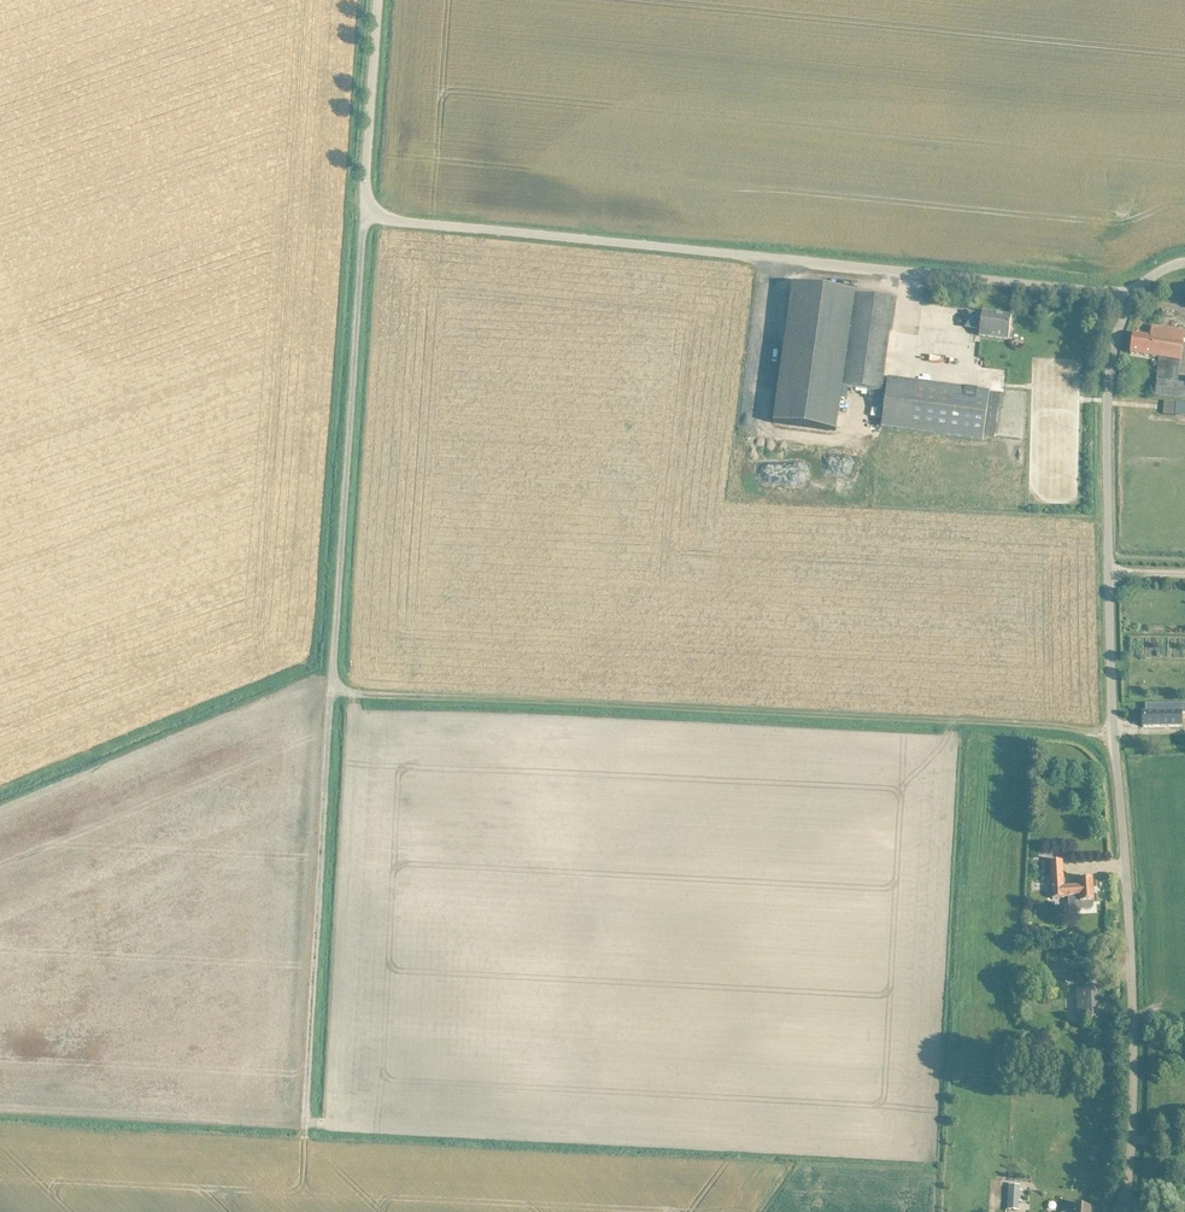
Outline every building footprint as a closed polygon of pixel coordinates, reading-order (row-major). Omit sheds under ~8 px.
[(881,393),(892,313),(894,301),(856,295),(793,286),(773,423),(836,432),(841,402),(846,402),(848,389),(881,393)] [(967,313),(965,328),(975,329),(980,330),(979,335),(1008,339),(1011,317),(982,313),(982,315),(967,313)] [(1183,344),(1184,332),(1151,327),(1150,337),(1133,335),(1130,354),(1160,358),(1154,395),(1184,400),(1184,385),(1177,384),(1183,344)] [(983,441),(984,434),(995,436),(1001,394),(888,379),(882,427),(983,441)] [(1162,410),(1161,421),(1177,422),(1177,410),(1162,410)] [(1143,727),(1155,727),(1180,726),(1180,713),(1168,714),(1168,708),(1165,708),(1154,708),(1154,713),(1143,713),(1143,727)] [(1074,911),(1081,911),(1092,910),(1093,909),(1093,903),(1094,903),(1093,880),(1079,880),(1080,888),(1064,889),(1063,862),(1051,863),(1051,872),(1052,899),(1064,899),(1074,898),(1074,911)] [(1009,1186),(1007,1210),(1019,1211),(1020,1202),(1022,1202),(1023,1191),(1020,1191),(1021,1186),(1009,1186)]
